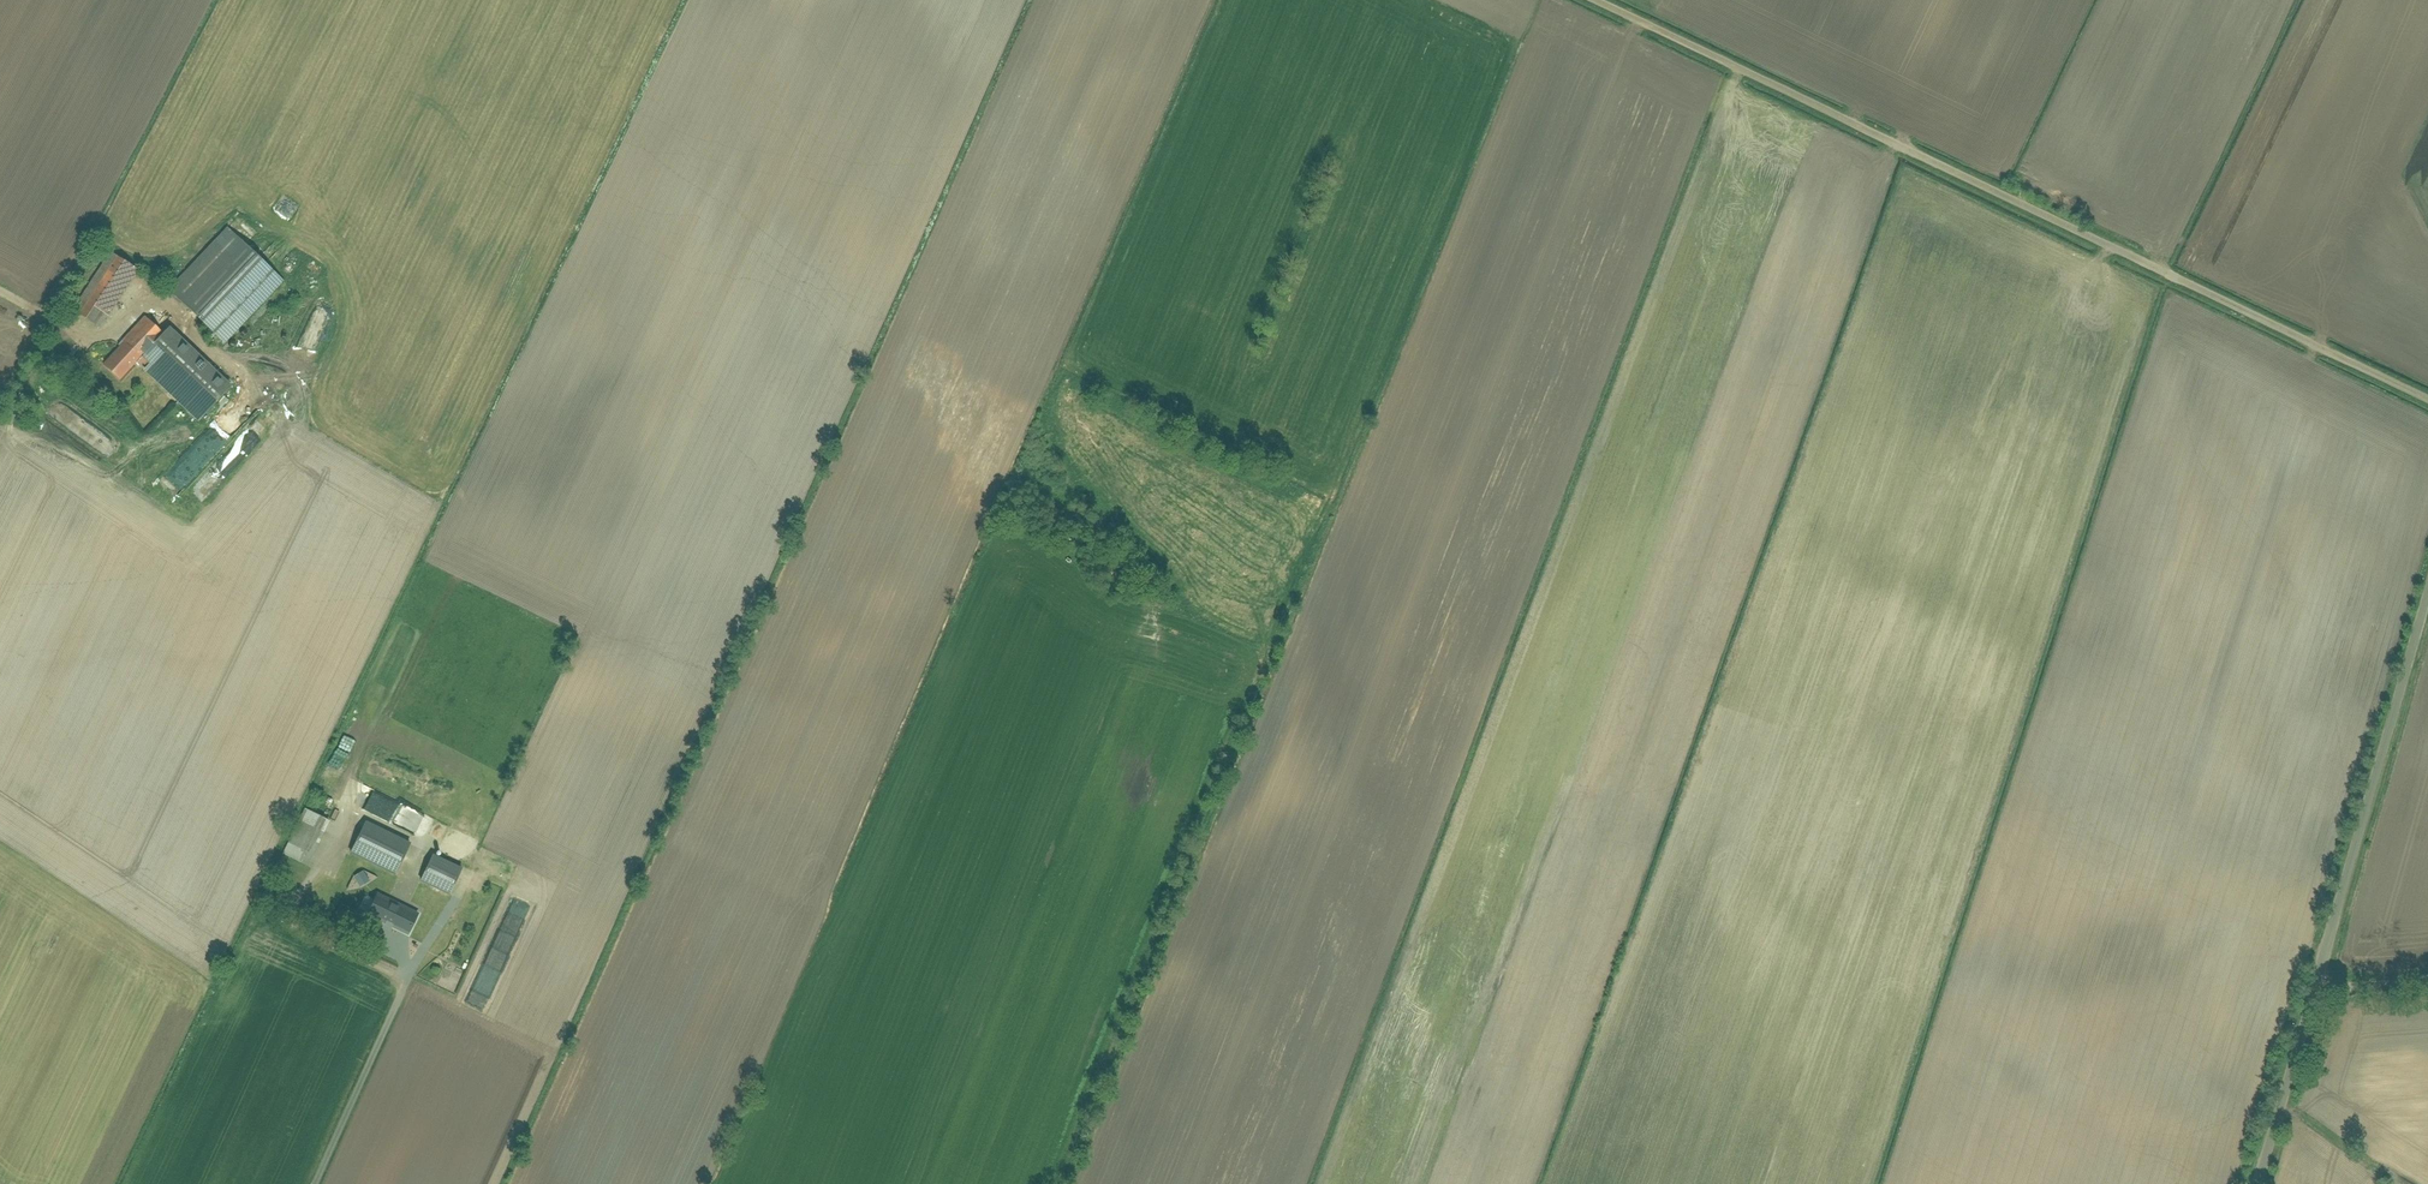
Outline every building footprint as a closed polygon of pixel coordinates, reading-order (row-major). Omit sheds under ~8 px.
[(229,230),(169,292),(225,345),(284,283),(229,230)] [(112,254),(74,313),(101,331),(140,272),(112,254)] [(119,383),(141,360),(151,370),(147,374),(200,424),(235,386),(175,329),(159,346),(156,342),(163,335),(146,319),(102,366),(119,383)] [(307,810),(284,857),(310,869),(333,822),(307,810)] [(430,866),(418,892),(448,905),(459,879),(430,866)] [(377,895),(368,914),(409,933),(418,914),(377,895)] [(355,902),(351,911),(340,906),(334,920),(359,931),(369,909),(355,902)]
